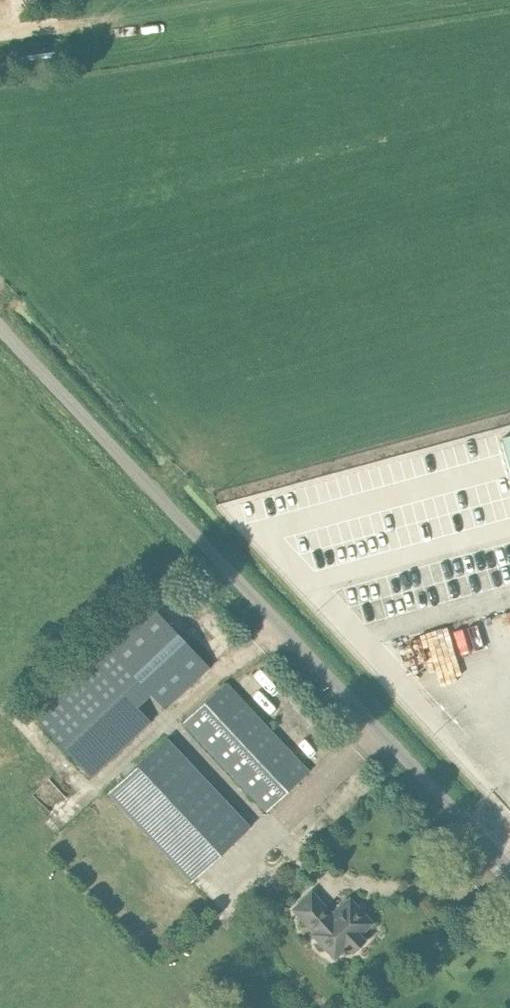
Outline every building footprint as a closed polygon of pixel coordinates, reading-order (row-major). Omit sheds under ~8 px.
[(165,708),(210,666),(152,604),(106,647),(107,648),(35,716),(91,776),(151,719),(138,706),(151,693),(165,708)] [(227,680),(182,721),(266,811),(310,769),(227,680)] [(167,736),(107,792),(190,881),(250,825),(167,736)] [(312,890),(293,908),(315,930),(312,932),(335,956),(347,944),(353,950),(365,939),(360,933),(373,921),(350,897),(333,913),(312,890)]
